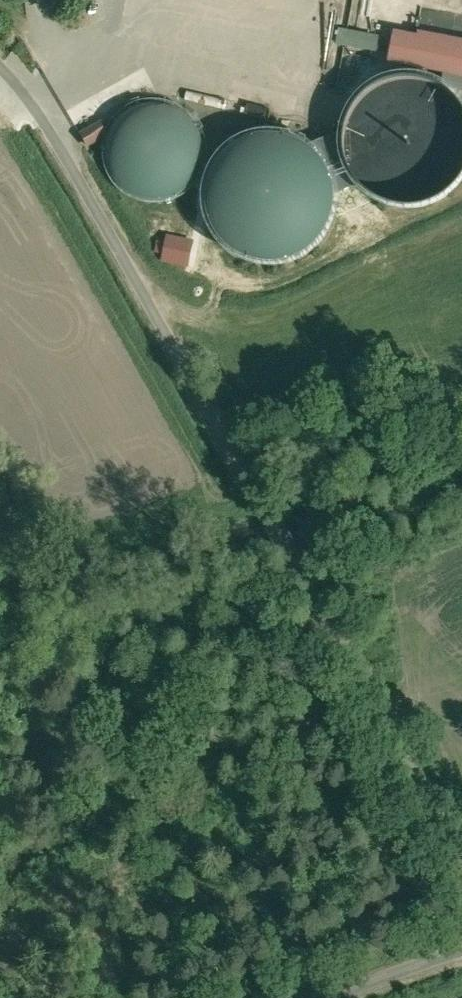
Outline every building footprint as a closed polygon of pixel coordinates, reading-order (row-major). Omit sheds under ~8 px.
[(420,32),(457,34),(458,9),(421,7),(420,32)] [(392,27),(386,60),(461,74),(461,40),(392,27)] [(375,48),(377,33),(338,29),(336,44),(375,48)] [(341,148),(348,170),(362,189),(381,202),(403,207),(426,206),(446,197),(461,182),(461,97),(449,84),(429,74),(407,71),(385,75),(365,87),(350,104),(342,125),(341,148)] [(204,144),(198,128),(184,111),(169,104),(152,102),(131,108),(117,119),(107,137),(106,159),(111,175),(122,189),(140,199),(159,201),(178,195),(193,183),(202,165),(204,144)] [(343,194),(337,171),(323,151),(303,137),(280,131),(256,133),(234,143),(216,160),(206,182),(204,206),(210,229),(224,249),(244,263),(267,270),(291,268),(313,257),(330,240),(341,219),(343,194)]
